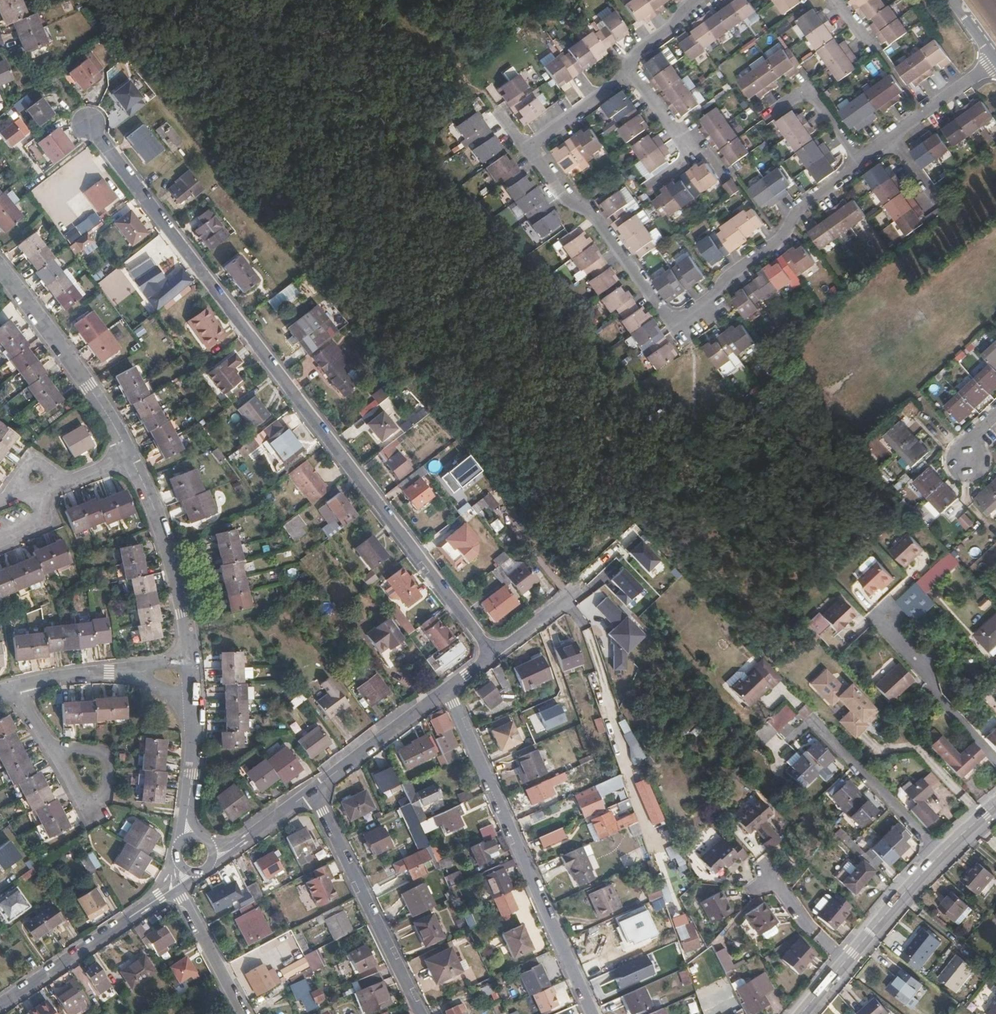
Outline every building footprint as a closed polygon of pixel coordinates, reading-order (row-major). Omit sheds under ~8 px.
[(33,15),(27,18),(19,0),(0,0),(0,13),(6,26),(13,23),(25,53),(45,45),(33,15)] [(637,21),(644,16),(647,21),(665,8),(662,3),(666,0),(633,0),(626,5),(637,21)] [(732,30),(745,21),(731,0),(730,0),(721,6),(725,12),(721,15),(732,30)] [(745,21),(758,12),(750,0),(731,0),(745,21)] [(780,5),(789,18),(805,7),(802,3),(806,0),(786,0),(780,5)] [(869,0),(850,0),(849,0),(856,9),(869,0)] [(882,0),(869,0),(856,9),(862,18),(868,13),(872,18),(876,14),(887,7),(882,0)] [(71,1),(62,4),(64,11),(72,9),(71,1)] [(892,3),(887,7),(876,14),(879,19),(873,23),(879,32),(901,16),(892,3)] [(797,21),(808,35),(828,21),(822,12),(818,15),(813,9),(797,21)] [(82,15),(77,10),(67,18),(72,24),(82,15)] [(704,19),(719,39),(732,30),(721,15),(716,19),(713,13),(704,19)] [(622,38),(630,33),(617,15),(605,24),(609,31),(603,35),(613,49),(624,41),(622,38)] [(895,41),(910,30),(901,16),(879,32),(885,41),(891,36),(895,41)] [(705,49),(719,39),(704,19),(695,25),(699,30),(694,34),(695,35),(705,49)] [(781,34),(792,26),(788,21),(777,29),(781,34)] [(819,51),(835,39),(831,33),(835,30),(828,21),(808,35),(819,51)] [(706,51),(705,49),(695,35),(692,38),(687,32),(677,38),(692,60),(706,51)] [(601,58),(613,49),(603,35),(597,39),(594,36),(582,45),(596,66),(603,61),(601,58)] [(829,65),(849,50),(843,42),(839,45),(835,39),(819,51),(829,65)] [(952,61),(936,39),(923,48),(934,63),(938,60),(942,67),(952,61)] [(562,68),(554,56),(541,64),(558,88),(564,84),(566,87),(579,78),(577,75),(588,66),(591,70),(596,66),(582,45),(570,53),(573,57),(567,61),(569,64),(562,68)] [(934,63),(923,48),(910,58),(926,79),(935,73),(930,67),(934,63)] [(770,60),(780,76),(787,71),(791,77),(799,71),(784,50),(770,60)] [(840,81),(856,69),(852,63),(856,60),(849,50),(829,65),(840,81)] [(650,80),(671,64),(662,51),(646,62),(649,66),(643,70),(650,80)] [(774,80),(780,76),(770,60),(766,63),(762,58),(751,67),(755,71),(770,92),(778,85),(774,80)] [(926,79),(910,58),(897,67),(908,83),(912,79),(917,86),(926,79)] [(82,90),(98,77),(84,59),(68,72),(82,90)] [(4,61),(0,63),(0,86),(12,81),(4,61)] [(665,88),(681,77),(671,64),(650,80),(656,88),(662,84),(665,88)] [(761,99),(770,92),(755,71),(739,82),(750,98),(757,93),(761,99)] [(903,89),(892,73),(879,83),(894,104),(903,97),(899,92),(903,89)] [(668,106),(690,90),(681,77),(665,88),(668,93),(662,97),(668,106)] [(509,108),(520,101),(516,94),(522,90),(514,78),(496,90),(500,96),(497,99),(506,111),(509,108)] [(130,81),(113,94),(126,111),(142,99),(143,98),(130,81)] [(894,104),(879,83),(866,92),(877,108),(881,104),(885,110),(894,104)] [(700,104),(690,90),(668,106),(675,115),(681,111),(684,115),(700,104)] [(617,122),(621,119),(632,111),(623,99),(626,97),(622,91),(602,105),(610,117),(613,115),(617,122)] [(877,108),(866,92),(853,102),(868,123),(877,116),(873,110),(877,108)] [(859,130),(868,123),(853,102),(850,97),(839,106),(842,110),(840,112),(850,126),(854,124),(859,130)] [(38,125),(53,113),(41,98),(26,109),(38,125)] [(519,129),(540,114),(531,102),(527,105),(523,98),(520,101),(509,108),(517,121),(515,123),(519,129)] [(142,99),(126,111),(131,117),(146,105),(142,99)] [(981,127),(995,117),(984,101),(980,105),(975,99),(966,105),(981,127)] [(957,121),(968,136),(981,127),(966,105),(957,112),(961,118),(957,121)] [(10,120),(18,117),(14,107),(6,110),(10,120)] [(707,137),(728,122),(717,107),(702,118),(706,124),(701,128),(707,137)] [(632,111),(621,119),(625,125),(619,129),(628,142),(645,129),(641,123),(644,121),(635,108),(632,111)] [(478,139),(490,130),(482,118),(484,116),(480,109),(461,123),(469,135),(471,134),(475,141),(478,139)] [(775,122),(786,136),(807,121),(800,112),(795,116),(791,110),(775,122)] [(20,118),(14,123),(24,136),(30,131),(20,118)] [(954,146),(968,136),(957,121),(952,124),(948,118),(939,125),(954,146)] [(156,128),(171,148),(181,140),(166,121),(156,128)] [(786,136),(797,152),(813,140),(808,134),(813,131),(807,121),(786,136)] [(723,149),(739,137),(728,122),(707,137),(714,146),(718,142),(723,149)] [(14,123),(1,133),(12,147),(25,137),(24,136),(14,123)] [(146,162),(161,149),(141,125),(126,138),(146,162)] [(57,127),(39,141),(54,160),(72,146),(57,127)] [(602,144),(590,127),(584,132),(582,129),(569,138),(571,141),(579,152),(585,147),(590,153),(602,144)] [(493,128),(490,130),(478,139),(482,145),(478,148),(486,160),(503,148),(499,143),(502,140),(493,128)] [(921,138),(936,159),(949,150),(938,134),(934,137),(930,131),(921,138)] [(633,144),(642,157),(663,141),(657,133),(651,137),(648,133),(633,144)] [(750,152),(739,137),(723,149),(727,154),(722,158),(729,167),(750,152)] [(923,169),(936,159),(921,138),(912,145),(916,150),(912,153),(923,169)] [(797,152),(808,167),(829,152),(822,143),(817,147),(813,140),(797,152)] [(54,160),(39,141),(37,142),(52,162),(54,160)] [(555,148),(550,152),(564,172),(576,163),(574,160),(581,155),(579,152),(571,141),(557,151),(555,148)] [(663,141),(642,157),(652,171),(667,160),(664,155),(670,151),(663,141)] [(507,178),(521,168),(514,157),(510,159),(505,151),(489,164),(498,176),(503,172),(507,178)] [(808,167),(819,183),(835,171),(830,165),(835,161),(829,152),(808,167)] [(706,187),(720,176),(707,159),(699,166),(697,163),(685,171),(687,174),(695,185),(701,180),(706,187)] [(644,174),(649,171),(642,160),(637,164),(644,174)] [(882,162),(866,173),(877,188),(898,173),(892,164),(887,168),(882,162)] [(763,175),(778,196),(787,190),(783,184),(788,180),(777,164),(763,175)] [(530,180),(521,168),(507,178),(512,184),(509,186),(518,198),(538,184),(534,178),(530,180)] [(202,188),(188,169),(173,181),(174,183),(167,189),(178,203),(190,193),(192,196),(202,188)] [(905,182),(898,173),(877,188),(888,204),(904,192),(900,186),(905,182)] [(698,188),(695,185),(687,174),(675,182),(673,180),(667,184),(682,204),(694,195),(692,193),(698,188)] [(763,175),(748,186),(759,201),(765,197),(769,203),(778,196),(763,175)] [(100,210),(116,197),(101,178),(85,190),(100,210)] [(733,195),(741,189),(735,180),(727,187),(733,195)] [(542,190),(538,184),(518,198),(526,210),(528,209),(532,215),(537,212),(547,205),(539,193),(542,190)] [(651,200),(662,215),(667,211),(670,213),(682,204),(667,184),(661,188),(663,191),(651,200)] [(20,213),(0,189),(0,223),(3,226),(20,213)] [(606,209),(603,211),(611,222),(614,220),(626,212),(622,207),(628,202),(619,190),(602,203),(606,209)] [(908,198),(904,192),(888,204),(898,218),(919,203),(913,195),(908,198)] [(838,206),(853,226),(868,215),(857,199),(851,204),(847,199),(838,206)] [(551,202),(547,205),(537,212),(542,219),(535,223),(544,235),(560,224),(556,217),(560,215),(551,202)] [(925,211),(919,203),(898,218),(908,232),(924,221),(920,215),(925,211)] [(838,237),(853,226),(838,206),(830,212),(833,216),(827,221),(838,237)] [(765,222),(754,208),(747,213),(746,210),(733,218),(747,239),(754,234),(752,231),(765,222)] [(193,230),(209,250),(223,238),(214,227),(217,225),(205,209),(196,216),(201,223),(193,230)] [(131,244),(146,232),(130,210),(115,222),(131,244)] [(629,210),(626,212),(614,220),(624,233),(621,235),(625,241),(645,227),(636,214),(633,216),(629,210)] [(89,253),(97,246),(87,234),(102,222),(93,212),(63,237),(77,254),(84,248),(89,253)] [(747,239),(733,218),(721,227),(723,230),(717,234),(719,238),(728,249),(740,240),(742,243),(747,239)] [(823,247),(838,237),(827,221),(821,226),(817,221),(809,227),(823,247)] [(576,255),(596,240),(592,234),(589,236),(580,224),(566,234),(570,240),(567,243),(576,255)] [(641,258),(656,247),(651,240),(654,238),(645,227),(625,241),(630,248),(633,245),(641,258)] [(62,306),(78,294),(49,256),(51,255),(32,230),(16,242),(36,266),(33,269),(62,306)] [(728,249),(719,238),(713,242),(709,236),(696,245),(709,262),(715,258),(717,261),(729,252),(728,249)] [(592,271),(595,268),(606,261),(597,249),(600,246),(596,240),(576,255),(584,267),(588,265),(592,271)] [(782,253),(784,257),(792,268),(798,263),(802,269),(814,261),(802,244),(796,248),(794,245),(782,253)] [(222,267),(231,279),(247,268),(237,255),(222,267)] [(677,275),(685,285),(697,277),(699,280),(706,276),(691,255),(679,264),(680,267),(674,271),(677,275)] [(769,263),(763,267),(777,287),(789,278),(788,275),(794,271),(792,268),(784,257),(771,266),(769,263)] [(593,279),(602,292),(619,279),(615,273),(618,271),(609,258),(606,261),(595,268),(599,274),(593,279)] [(163,304),(191,282),(183,272),(162,288),(160,286),(159,286),(157,284),(164,279),(152,263),(147,267),(149,269),(143,274),(141,271),(140,273),(153,291),(163,304)] [(759,275),(747,283),(757,297),(763,293),(765,296),(777,287),(763,267),(757,271),(759,275)] [(247,268),(231,279),(242,292),(257,280),(247,268)] [(654,282),(667,299),(672,295),(675,298),(688,289),(685,285),(677,275),(671,279),(667,273),(654,282)] [(267,301),(277,313),(301,293),(291,281),(267,301)] [(757,297),(747,283),(735,292),(737,295),(732,299),(744,316),(756,307),(752,301),(757,297)] [(621,311),(635,301),(626,289),(623,291),(619,285),(602,297),(610,310),(616,305),(621,311)] [(155,309),(163,304),(153,291),(146,297),(155,309)] [(644,313),(635,301),(621,311),(625,317),(623,319),(631,331),(651,317),(646,310),(644,313)] [(307,355),(338,331),(317,306),(287,329),(307,355)] [(100,359),(117,346),(90,308),(72,321),(100,359)] [(221,329),(206,310),(190,322),(196,331),(195,332),(207,348),(226,334),(222,328),(221,329)] [(647,348),(650,346),(661,337),(653,325),(656,323),(651,317),(631,331),(640,344),(643,342),(647,348)] [(8,322),(0,328),(0,342),(12,357),(9,360),(29,386),(27,387),(47,412),(62,401),(43,375),(45,374),(25,348),(28,346),(8,322)] [(724,336),(732,347),(737,343),(742,350),(754,341),(742,324),(736,327),(734,324),(722,333),(724,336)] [(649,357),(657,368),(675,356),(670,350),(673,347),(664,335),(661,337),(650,346),(655,353),(649,357)] [(704,345),(719,366),(731,357),(728,354),(734,350),(732,347),(724,336),(713,344),(710,340),(704,345)] [(965,336),(963,338),(959,341),(964,346),(970,341),(965,336)] [(964,346),(959,341),(953,347),(958,351),(964,346)] [(990,375),(995,370),(995,350),(991,345),(975,359),(984,369),(990,375)] [(314,368),(334,353),(328,346),(309,361),(314,368)] [(244,360),(237,351),(228,358),(227,357),(208,372),(224,393),(243,378),(234,367),(244,360)] [(343,364),(334,353),(314,368),(338,399),(349,391),(334,371),(343,364)] [(163,456),(181,447),(167,418),(164,419),(149,391),(146,393),(131,364),(114,373),(128,402),(131,401),(146,429),(149,427),(163,456)] [(927,370),(932,376),(938,370),(933,365),(927,370)] [(990,375),(984,369),(968,384),(983,400),(995,388),(995,381),(990,375)] [(927,370),(922,375),(927,380),(932,376),(927,370)] [(968,414),(983,400),(968,384),(953,398),(968,414)] [(384,399),(379,392),(370,398),(376,405),(384,399)] [(254,428),(270,415),(255,396),(238,409),(254,428)] [(952,429),(968,414),(953,398),(937,412),(952,429)] [(392,420),(398,414),(386,400),(379,405),(392,420)] [(384,420),(374,408),(363,417),(377,435),(384,431),(379,424),(384,420)] [(899,449),(915,434),(901,418),(884,433),(899,449)] [(276,420),(263,430),(267,435),(269,437),(282,427),(276,420)] [(17,436),(0,424),(0,459),(17,436)] [(284,426),(282,427),(269,437),(267,439),(284,463),(302,450),(284,426)] [(92,446),(82,427),(63,438),(73,456),(92,446)] [(263,430),(263,429),(252,437),(256,443),(267,435),(263,430)] [(929,450),(915,434),(899,449),(913,464),(929,450)] [(252,437),(247,441),(252,447),(256,443),(252,437)] [(411,469),(391,443),(377,453),(382,458),(383,459),(393,472),(392,473),(396,478),(397,477),(398,479),(411,469)] [(447,498),(481,472),(468,456),(447,473),(440,463),(428,473),(447,498)] [(323,484),(305,459),(288,472),(311,503),(329,489),(325,483),(323,484)] [(877,460),(872,465),(876,470),(881,465),(877,460)] [(881,465),(876,470),(881,476),(886,471),(881,465)] [(928,496),(944,481),(929,465),(913,480),(928,496)] [(202,489),(194,466),(168,475),(178,499),(181,498),(189,521),(215,512),(206,488),(202,489)] [(426,474),(421,467),(399,484),(404,490),(404,491),(417,508),(433,496),(420,478),(426,474)] [(995,498),(995,478),(986,487),(995,498)] [(959,497),(944,481),(928,496),(942,512),(959,497)] [(995,508),(995,498),(986,487),(970,501),(986,518),(995,508)] [(133,509),(126,491),(96,503),(94,500),(66,512),(73,530),(102,518),(103,521),(133,509)] [(343,526),(356,516),(338,492),(328,500),(333,508),(331,509),(335,514),(337,512),(342,520),(340,522),(343,526)] [(470,508),(482,499),(479,495),(467,504),(470,508)] [(908,504),(910,507),(912,510),(917,505),(913,500),(908,504)] [(917,505),(912,510),(918,515),(922,510),(917,505)] [(304,524),(296,513),(282,525),(290,536),(304,524)] [(965,513),(957,520),(966,530),(975,523),(965,513)] [(498,518),(489,523),(495,532),(504,527),(498,518)] [(468,547),(478,537),(464,522),(436,546),(453,565),(463,557),(467,561),(474,555),(468,547)] [(479,537),(485,532),(480,525),(474,530),(479,537)] [(230,610),(249,606),(239,558),(241,558),(234,527),(215,531),(222,562),(219,563),(230,610)] [(923,546),(910,533),(891,551),(905,566),(913,559),(911,557),(923,546)] [(370,569),(387,556),(373,537),(355,549),(370,569)] [(659,560),(636,538),(625,549),(648,572),(659,560)] [(63,540),(32,553),(33,558),(0,572),(0,597),(42,579),(41,575),(72,562),(63,540)] [(143,644),(162,640),(159,624),(161,623),(152,575),(146,576),(141,547),(121,550),(127,580),(132,579),(141,627),(139,627),(143,644)] [(967,554),(975,559),(980,552),(972,547),(967,554)] [(494,564),(495,567),(497,566),(509,557),(505,551),(493,560),(495,563),(494,564)] [(960,563),(950,551),(916,582),(927,594),(960,563)] [(510,557),(499,566),(507,574),(517,565),(510,557)] [(895,577),(879,560),(860,579),(873,592),(884,580),(888,584),(895,577)] [(495,567),(490,571),(500,584),(503,582),(507,579),(497,566),(495,567)] [(510,582),(520,595),(539,580),(528,567),(510,582)] [(643,588),(622,568),(610,580),(631,601),(643,588)] [(408,609),(422,598),(415,590),(417,588),(402,569),(386,580),(408,609)] [(369,586),(378,578),(373,573),(365,580),(369,586)] [(518,602),(523,599),(520,595),(510,582),(507,579),(503,582),(505,586),(518,602)] [(896,601),(914,621),(934,602),(927,594),(916,582),(896,601)] [(494,621),(518,602),(505,586),(481,604),(483,605),(494,621)] [(854,615),(840,599),(821,617),(836,632),(854,615)] [(395,605),(389,610),(407,635),(414,630),(395,605)] [(496,623),(494,621),(483,605),(480,607),(493,625),(496,623)] [(627,652),(645,634),(625,614),(607,632),(627,652)] [(995,645),(995,616),(976,635),(990,651),(995,645)] [(391,648),(402,638),(388,619),(366,635),(378,651),(388,644),(391,648)] [(110,642),(107,620),(93,621),(93,623),(46,629),(46,633),(15,638),(17,660),(49,656),(49,651),(96,646),(96,644),(110,642)] [(439,650),(455,639),(445,625),(442,627),(437,622),(425,632),(439,650)] [(420,633),(416,628),(414,630),(407,635),(411,640),(420,633)] [(426,660),(434,671),(441,665),(443,668),(464,652),(464,648),(460,643),(435,660),(432,656),(426,660)] [(582,663),(575,643),(555,650),(562,669),(582,663)] [(222,747),(242,747),(242,730),(246,730),(245,683),(241,683),(240,651),(221,651),(221,683),(225,683),(226,731),(222,731),(222,747)] [(370,668),(376,664),(368,653),(362,657),(370,668)] [(552,679),(542,656),(513,669),(524,692),(552,679)] [(500,663),(493,668),(502,689),(499,691),(491,680),(477,690),(490,708),(503,698),(510,701),(515,699),(500,663)] [(779,682),(762,665),(745,681),(741,677),(732,686),(749,705),(770,686),(772,688),(779,682)] [(838,697),(847,689),(826,667),(809,683),(832,707),(840,700),(838,697)] [(890,702),(909,683),(894,668),(876,686),(890,702)] [(337,674),(346,687),(352,682),(342,670),(337,674)] [(369,705),(388,690),(374,674),(356,688),(369,705)] [(333,723),(352,708),(332,681),(323,688),(331,698),(320,706),(333,723)] [(847,689),(838,697),(840,700),(851,712),(862,723),(865,720),(877,709),(853,684),(847,689)] [(292,708),(306,698),(302,692),(288,702),(292,708)] [(992,716),(974,696),(969,700),(988,721),(992,716)] [(125,717),(124,701),(93,702),(93,705),(62,707),(63,722),(94,721),(94,719),(125,717)] [(565,721),(558,703),(538,711),(546,729),(565,721)] [(804,721),(813,712),(805,704),(796,713),(804,721)] [(879,711),(877,709),(865,720),(867,722),(871,723),(876,719),(875,715),(879,711)] [(430,715),(435,728),(438,734),(450,728),(452,727),(446,712),(444,714),(442,710),(430,715)] [(769,722),(777,731),(788,721),(780,712),(769,722)] [(862,723),(851,712),(841,722),(856,739),(870,725),(867,722),(865,720),(862,723)] [(506,715),(490,723),(493,730),(490,731),(494,738),(495,738),(497,743),(496,744),(500,752),(520,742),(510,722),(509,722),(506,715)] [(67,826),(54,798),(52,799),(37,771),(32,773),(10,730),(13,729),(6,716),(0,719),(0,759),(12,783),(17,781),(31,809),(33,809),(47,837),(67,826)] [(526,724),(523,716),(515,719),(518,727),(526,724)] [(601,717),(594,719),(597,733),(604,731),(601,717)] [(627,718),(617,722),(634,763),(643,760),(627,718)] [(295,721),(289,725),(294,733),(300,729),(295,721)] [(765,742),(777,731),(769,722),(757,733),(765,742)] [(985,738),(995,750),(995,727),(985,738)] [(435,728),(431,731),(435,739),(446,734),(452,748),(457,746),(450,728),(438,734),(435,728)] [(301,746),(314,763),(334,747),(321,731),(312,738),(314,740),(309,744),(307,741),(301,746)] [(446,734),(435,739),(442,753),(452,748),(446,734)] [(405,768),(435,754),(426,735),(411,742),(412,744),(397,751),(405,768)] [(966,779),(988,759),(973,742),(959,755),(941,736),(931,746),(960,777),(962,775),(966,779)] [(142,801),(161,803),(164,772),(161,772),(164,740),(144,738),(141,769),(145,770),(142,801)] [(801,756),(817,772),(832,758),(816,741),(801,756)] [(283,782),(303,768),(287,747),(267,761),(266,759),(247,772),(260,790),(279,777),(283,782)] [(447,764),(464,756),(460,748),(443,756),(447,764)] [(527,781),(546,773),(537,750),(518,758),(527,781)] [(801,756),(786,771),(802,787),(817,772),(801,756)] [(596,789),(577,798),(584,815),(604,806),(599,796),(610,790),(608,785),(622,779),(620,773),(594,784),(596,789)] [(558,774),(548,779),(550,783),(560,779),(558,774)] [(908,810),(925,827),(935,818),(919,800),(931,788),(920,776),(905,790),(915,803),(908,810)] [(649,814),(656,811),(643,779),(636,782),(649,814)] [(409,780),(401,784),(402,786),(409,802),(419,823),(427,820),(421,807),(442,797),(436,783),(414,793),(409,780)] [(541,782),(530,787),(536,801),(548,796),(541,782)] [(824,793),(844,813),(861,796),(856,791),(854,793),(844,783),(839,788),(835,783),(824,793)] [(230,818),(250,805),(235,784),(216,798),(230,818)] [(594,784),(575,793),(577,798),(596,789),(594,784)] [(409,802),(402,786),(386,793),(393,810),(398,808),(409,802)] [(349,820),(374,808),(365,789),(340,800),(349,820)] [(461,802),(473,797),(470,790),(458,795),(461,802)] [(861,796),(844,813),(859,828),(874,812),(865,804),(867,802),(861,796)] [(629,797),(616,802),(620,811),(631,805),(629,797)] [(769,850),(782,839),(766,820),(774,813),(762,798),(737,819),(749,833),(756,827),(767,841),(764,844),(769,850)] [(409,802),(398,808),(399,810),(397,811),(400,818),(403,816),(420,851),(430,846),(426,837),(423,833),(419,823),(409,802)] [(455,806),(427,820),(419,823),(423,833),(438,826),(437,825),(442,822),(447,832),(463,824),(458,814),(455,806)] [(520,817),(532,811),(530,806),(518,811),(520,817)] [(599,838),(618,829),(610,811),(591,820),(599,838)] [(525,824),(536,819),(533,814),(523,819),(525,824)] [(629,825),(635,822),(632,816),(617,823),(619,829),(629,825)] [(146,856),(159,835),(138,821),(124,842),(128,845),(115,866),(136,879),(150,858),(146,856)] [(634,836),(641,833),(637,821),(635,822),(629,825),(634,836)] [(896,824),(882,839),(898,855),(907,846),(902,841),(907,836),(896,824)] [(373,854),(395,844),(391,834),(387,836),(382,825),(364,834),(373,854)] [(492,836),(495,834),(492,826),(480,832),(484,840),(492,836)] [(306,828),(287,837),(300,865),(312,859),(308,851),(315,847),(306,828)] [(538,836),(542,847),(566,840),(563,828),(538,836)] [(433,835),(426,837),(430,846),(431,848),(435,845),(434,842),(435,841),(433,835)] [(499,853),(492,836),(484,840),(465,849),(474,867),(485,862),(484,860),(499,853)] [(741,861),(747,856),(734,839),(727,844),(722,837),(698,856),(711,872),(722,863),(724,866),(737,856),(741,861)] [(8,839),(0,845),(0,868),(2,870),(21,856),(8,839)] [(867,853),(878,865),(881,862),(886,867),(898,855),(882,839),(867,853)] [(680,866),(685,863),(675,842),(670,845),(680,866)] [(399,848),(404,858),(411,855),(409,852),(406,845),(399,848)] [(442,860),(435,845),(431,848),(437,862),(442,860)] [(866,853),(858,845),(854,849),(861,857),(866,853)] [(591,869),(581,846),(560,855),(565,865),(567,864),(572,877),(591,869)] [(433,858),(428,847),(406,857),(415,878),(430,871),(427,866),(425,867),(423,863),(433,858)] [(264,880),(282,871),(276,857),(281,855),(278,849),(273,852),(255,861),(264,880)] [(87,854),(94,867),(100,864),(92,851),(87,854)] [(541,858),(543,863),(554,858),(552,853),(541,858)] [(90,874),(95,870),(85,854),(65,866),(68,870),(82,862),(90,874)] [(439,867),(440,869),(453,863),(450,856),(442,860),(437,862),(439,867)] [(512,857),(501,863),(503,869),(515,863),(512,857)] [(854,892),(873,869),(862,860),(851,872),(843,865),(835,875),(854,892)] [(32,867),(29,862),(16,871),(19,876),(32,867)] [(510,891),(513,890),(503,869),(501,863),(481,872),(493,899),(495,898),(510,891)] [(994,875),(979,863),(970,874),(968,872),(961,881),(977,895),(994,875)] [(332,878),(325,864),(313,871),(316,877),(306,883),(308,886),(317,906),(336,896),(328,880),(332,878)] [(451,884),(463,878),(460,870),(448,876),(451,884)] [(279,881),(282,886),(298,878),(296,872),(279,881)] [(293,894),(308,886),(306,883),(303,876),(298,878),(282,886),(281,887),(291,907),(298,903),(293,894)] [(659,883),(663,895),(664,900),(665,902),(671,900),(664,879),(658,881),(659,883)] [(242,895),(234,880),(206,894),(214,909),(242,895)] [(416,914),(438,903),(428,882),(404,893),(410,908),(413,906),(416,914)] [(653,898),(663,895),(659,883),(649,886),(653,898)] [(621,906),(611,884),(589,894),(599,916),(621,906)] [(251,899),(258,896),(252,885),(246,888),(251,899)] [(29,906),(17,888),(0,901),(0,909),(8,921),(29,906)] [(105,907),(94,888),(77,899),(89,918),(105,907)] [(518,910),(510,891),(495,898),(503,917),(518,910)] [(713,923),(732,911),(720,891),(700,902),(713,923)] [(968,903),(954,892),(941,908),(955,920),(968,903)] [(851,907),(837,894),(833,898),(832,897),(815,914),(831,929),(847,912),(846,911),(851,907)] [(279,907),(274,897),(269,900),(274,910),(279,907)] [(665,902),(664,900),(645,909),(644,906),(617,918),(626,938),(644,930),(646,933),(654,929),(648,915),(667,907),(665,902)] [(759,934),(777,922),(763,902),(746,915),(759,934)] [(333,941),(354,930),(341,904),(319,914),(333,941)] [(160,922),(173,913),(169,906),(155,915),(160,922)] [(36,939),(63,921),(54,907),(26,924),(36,939)] [(425,945),(444,937),(432,912),(414,921),(425,945)] [(471,912),(464,916),(469,928),(476,924),(471,912)] [(242,929),(235,914),(225,918),(226,921),(218,925),(222,935),(231,931),(233,934),(242,929)] [(140,924),(133,928),(144,944),(150,941),(155,949),(154,950),(159,957),(168,951),(165,945),(172,940),(164,926),(156,931),(155,929),(147,934),(140,924)] [(513,957),(532,948),(521,925),(502,933),(513,957)] [(685,951),(700,945),(693,927),(687,929),(686,925),(677,928),(685,951)] [(923,927),(901,956),(919,970),(942,941),(923,927)] [(304,956),(309,954),(310,953),(300,932),(294,936),(304,956)] [(138,945),(134,939),(127,943),(131,949),(138,945)] [(815,952),(801,939),(783,959),(799,974),(807,966),(805,963),(815,952)] [(681,947),(679,940),(658,950),(661,956),(681,947)] [(358,972),(374,964),(365,944),(348,953),(349,954),(347,955),(350,962),(353,961),(358,972)] [(234,946),(223,951),(227,959),(229,958),(234,959),(239,956),(234,946)] [(436,983),(461,970),(457,962),(451,947),(425,960),(436,983)] [(724,947),(715,951),(725,971),(734,967),(724,947)] [(654,951),(633,960),(640,975),(664,965),(662,959),(657,960),(654,951)] [(311,968),(313,973),(322,968),(315,953),(310,956),(309,954),(304,956),(311,968)] [(957,991),(975,967),(957,953),(939,976),(957,991)] [(167,964),(176,982),(196,973),(187,955),(167,964)] [(698,955),(687,964),(688,967),(689,969),(699,960),(698,955)] [(133,989),(155,973),(144,957),(121,973),(133,989)] [(283,978),(308,969),(304,958),(279,968),(283,978)] [(457,962),(461,970),(467,967),(463,959),(457,962)] [(115,1000),(119,997),(96,961),(88,967),(90,971),(86,974),(102,997),(110,992),(115,1000)] [(895,973),(899,967),(891,962),(887,968),(895,973)] [(246,973),(257,995),(275,986),(264,963),(246,973)] [(533,992),(550,984),(540,963),(530,967),(531,969),(521,974),(529,994),(533,992)] [(692,982),(686,967),(681,970),(687,985),(692,982)] [(612,980),(619,976),(615,968),(608,972),(612,980)] [(310,977),(307,970),(292,977),(308,1010),(318,1005),(317,1003),(323,1000),(322,998),(323,998),(319,990),(318,991),(317,988),(313,990),(310,982),(307,983),(306,979),(310,977)] [(381,980),(383,980),(379,971),(357,980),(360,989),(381,980)] [(921,988),(903,971),(896,979),(898,981),(889,991),(904,1006),(921,988)] [(774,990),(766,973),(739,988),(753,1013),(769,1005),(764,995),(774,990)] [(72,978),(64,984),(65,987),(56,994),(70,1013),(72,1013),(79,1009),(75,1003),(85,997),(72,978)] [(381,980),(360,989),(355,991),(366,1013),(367,1013),(391,1002),(381,980)] [(501,1000),(493,982),(480,988),(483,996),(492,992),(496,1002),(501,1000)] [(556,991),(552,983),(550,984),(533,992),(541,1009),(558,1001),(554,992),(556,991)] [(623,995),(632,1013),(635,1013),(652,1006),(643,987),(623,995)] [(744,1008),(733,988),(721,996),(732,1013),(735,1013),(740,1011),(744,1008)] [(161,1003),(173,995),(170,991),(158,998),(161,1003)] [(670,1004),(683,998),(679,991),(666,997),(670,1004)] [(995,997),(984,1013),(995,1013),(995,997)] [(28,1011),(30,1013),(56,1013),(46,999),(28,1011)] [(861,1013),(890,1013),(892,1013),(877,999),(861,1013)] [(463,1002),(446,1010),(448,1013),(464,1013),(463,1012),(467,1010),(463,1002)] [(698,1012),(695,1002),(688,1004),(690,1013),(691,1013),(698,1012)] [(329,1005),(319,1010),(321,1013),(329,1013),(328,1010),(331,1008),(329,1005)]
